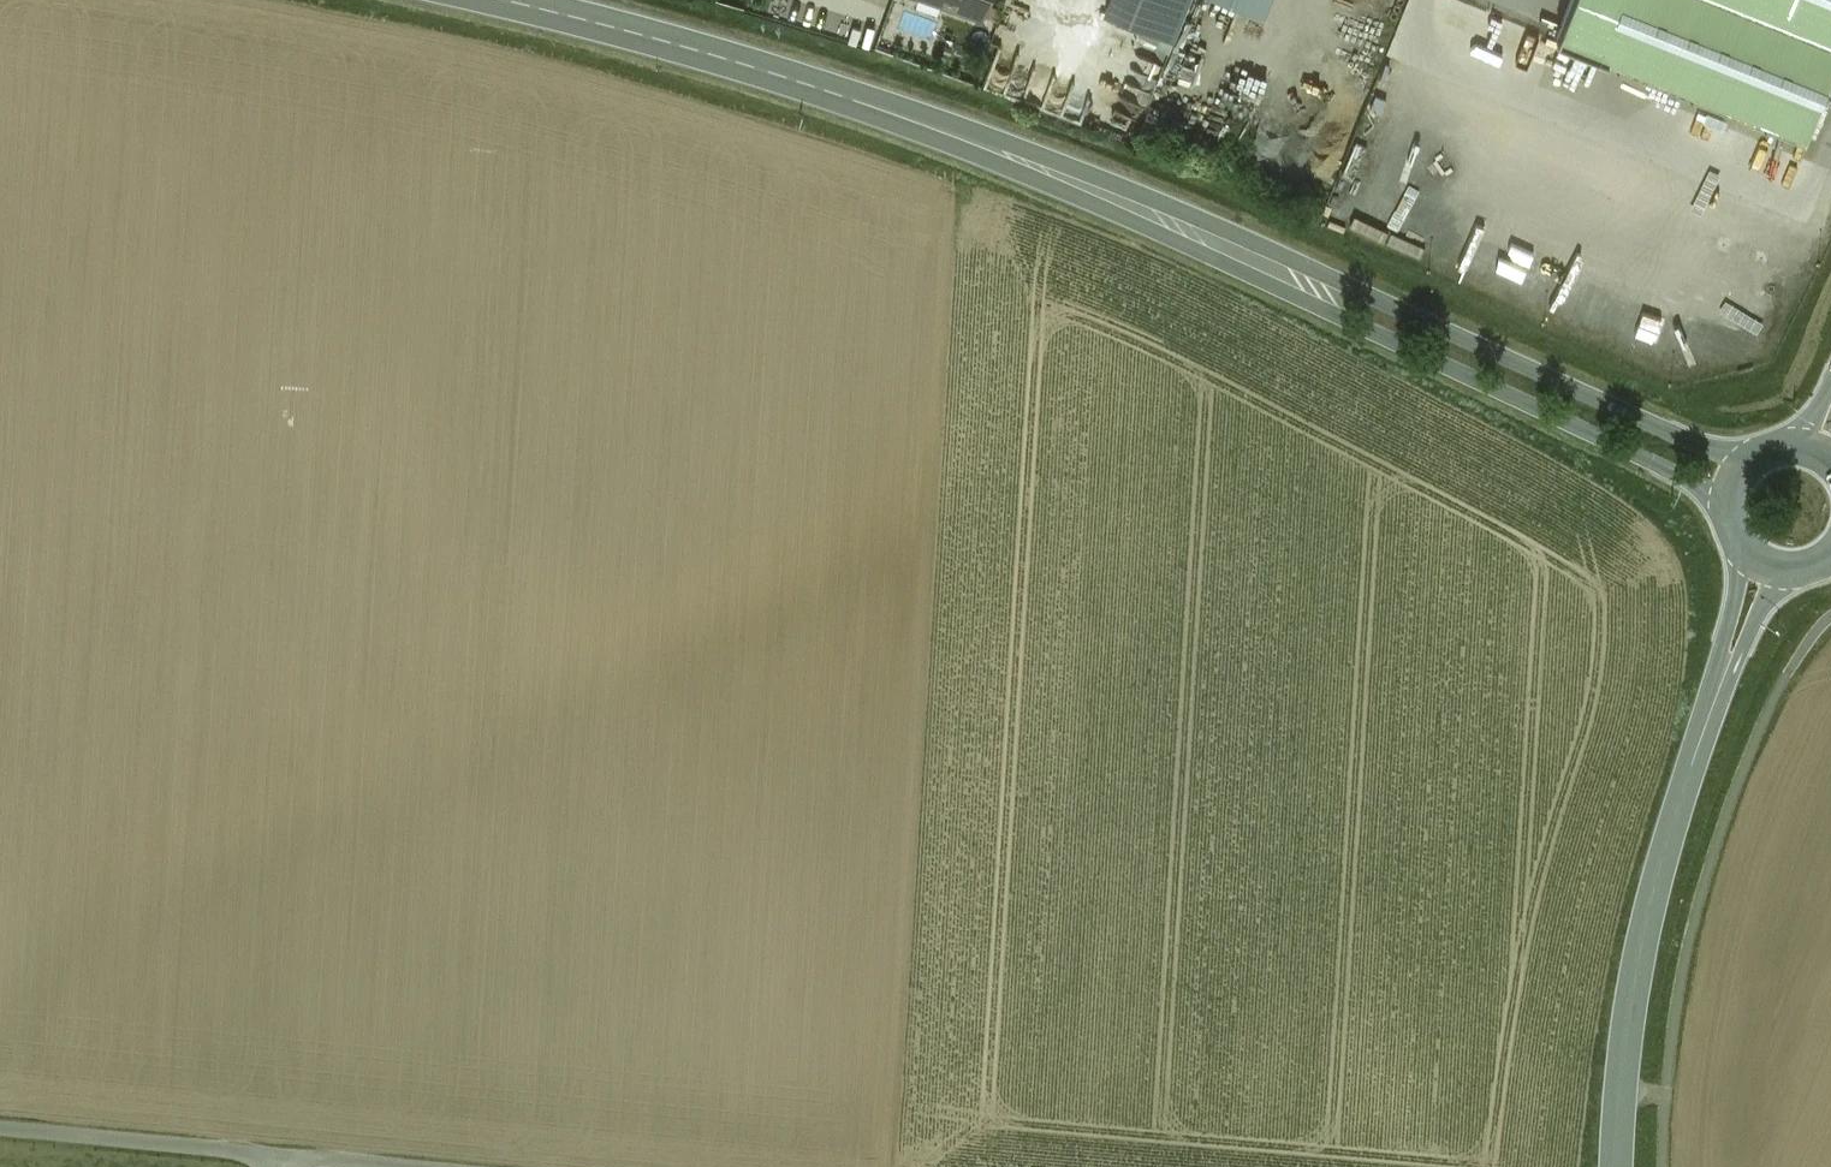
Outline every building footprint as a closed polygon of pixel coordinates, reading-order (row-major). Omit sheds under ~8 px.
[(981,11),(985,0),(949,0),(981,11)] [(1106,9),(1174,36),(1189,0),(1110,0),(1106,9)] [(1250,8),(1253,0),(1230,0),(1250,8)] [(1556,35),(1803,134),(1830,66),(1830,0),(1570,0),(1556,35)]
